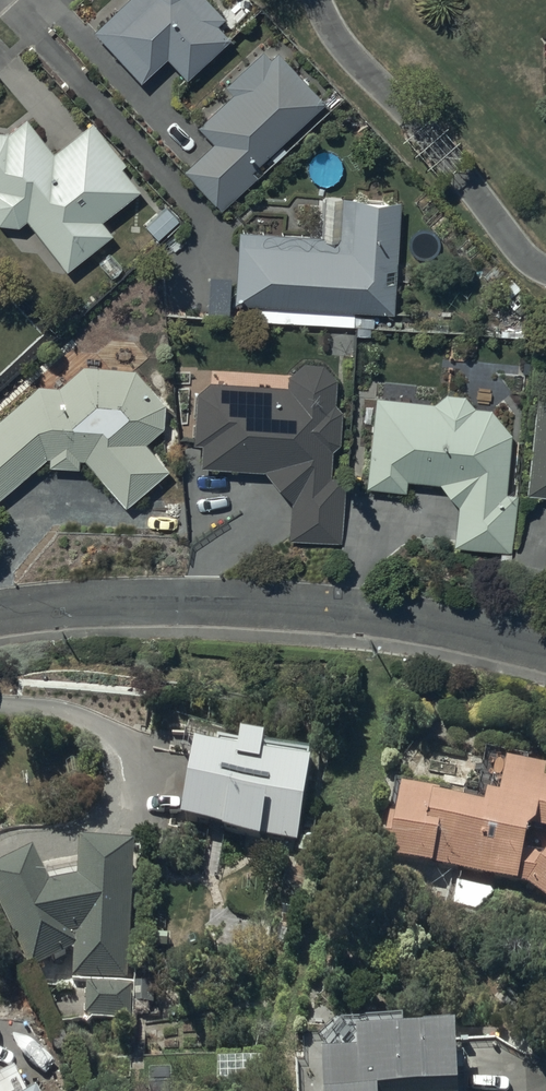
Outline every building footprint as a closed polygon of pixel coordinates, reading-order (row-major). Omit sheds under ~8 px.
[(92,28),(140,81),(166,57),(184,77),(230,35),(221,24),(226,19),(208,0),(123,0),(92,28)] [(326,98),(279,52),(272,58),(262,48),(225,83),(231,89),(196,122),(212,139),(181,168),(220,209),(256,175),(250,169),(326,98)] [(25,217),(66,270),(110,232),(100,220),(138,188),(123,169),(129,165),(112,143),(109,145),(91,121),(52,150),(26,116),(5,131),(0,130),(0,222),(17,224),(25,217)] [(322,234),(237,231),(234,302),(256,303),(255,320),(354,325),(355,310),(394,312),(396,280),(384,279),(385,267),(396,268),(399,200),(341,197),(341,195),(324,194),(322,234)] [(167,204),(145,224),(157,238),(179,218),(167,204)] [(230,274),(208,272),(206,315),(228,316),(230,274)] [(211,380),(194,393),(192,442),(202,443),(200,466),(263,469),(288,500),(286,540),(342,545),(345,480),(328,479),(330,450),(338,444),(341,382),(324,362),(303,360),(288,374),(287,383),(211,380)] [(0,415),(0,496),(47,456),(47,465),(78,467),(78,457),(83,457),(125,506),(168,468),(145,441),(163,426),(163,401),(135,368),(83,363),(59,385),(49,384),(35,385),(0,415)] [(527,492),(545,494),(545,389),(538,388),(527,492)] [(432,401),(374,395),(365,485),(405,489),(407,479),(440,482),(457,504),(453,546),(512,552),(517,492),(506,491),(510,432),(492,409),(474,407),(465,394),(444,391),(432,401)] [(261,844),(300,850),(311,779),(306,779),(308,765),(220,751),(218,763),(194,759),(183,831),(224,838),(223,845),(260,850),(261,844)] [(545,790),(545,786),(545,778),(509,770),(502,806),(488,803),(484,819),(440,810),(442,804),(403,796),(397,825),(389,823),(382,861),(531,890),(545,901),(545,791),(545,790)] [(77,894),(49,899),(33,867),(0,884),(0,917),(31,978),(74,955),(73,985),(129,985),(135,860),(79,857),(77,894)] [(85,994),(84,1019),(132,1022),(133,996),(85,994)] [(326,1090),(459,1090),(458,1047),(359,1050),(359,1062),(325,1063),(326,1090)]
